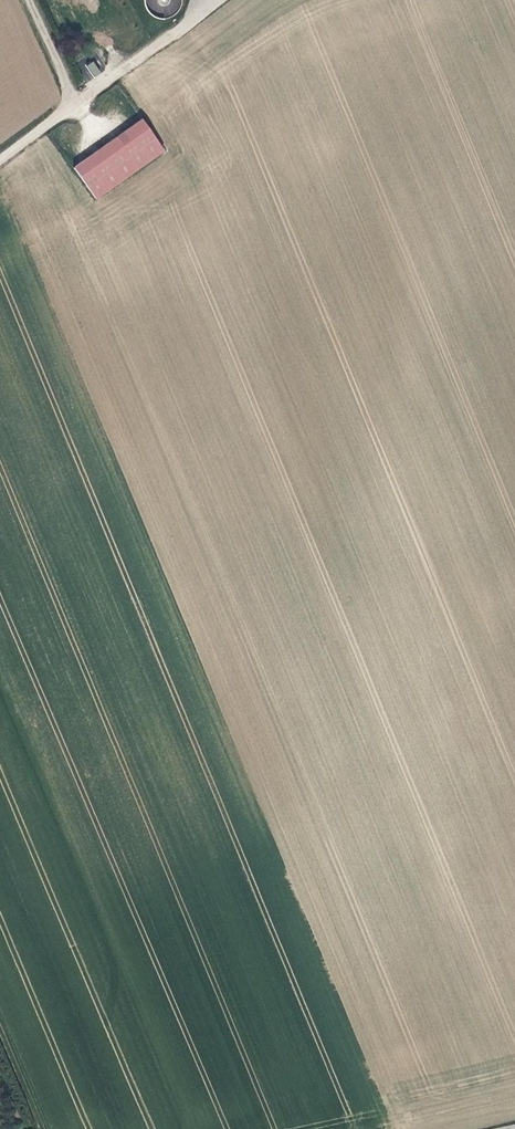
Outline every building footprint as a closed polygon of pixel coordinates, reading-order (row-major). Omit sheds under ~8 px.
[(86,65),(93,78),(101,73),(94,61),(86,65)] [(164,151),(142,120),(97,152),(112,187),(164,151)] [(112,187),(97,152),(74,169),(97,198),(112,187)]
